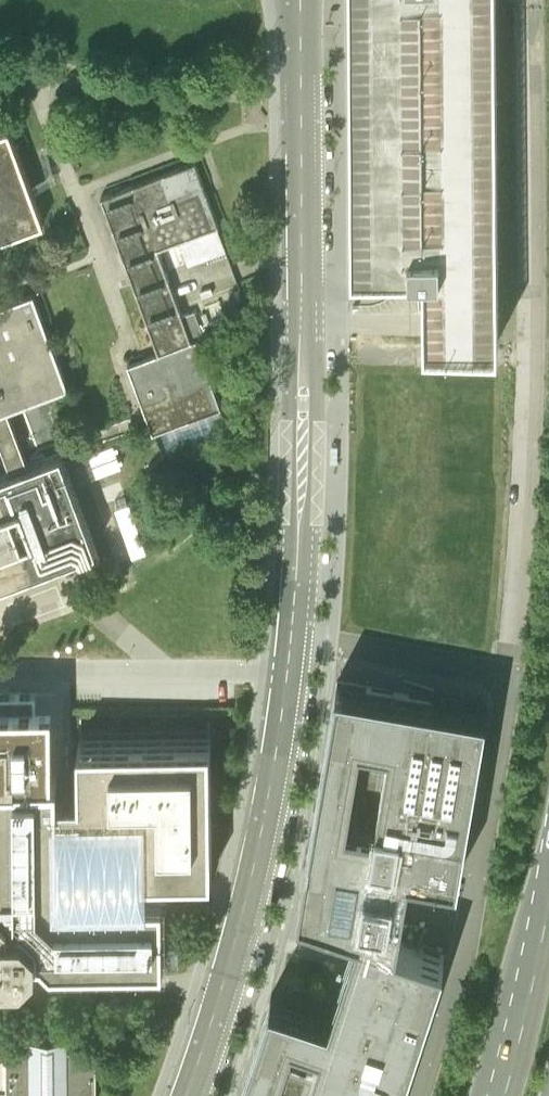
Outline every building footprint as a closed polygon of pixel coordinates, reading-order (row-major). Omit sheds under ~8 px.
[(353,262),(391,262),(419,262),(419,307),(425,307),(425,323),(425,336),(498,339),(496,0),(349,0),(353,262)] [(44,218),(10,124),(0,128),(0,234),(44,218)] [(134,183),(101,195),(131,278),(132,282),(158,351),(128,362),(152,426),(163,455),(233,429),(196,336),(191,338),(158,247),(219,224),(208,193),(206,190),(195,160),(134,183)] [(2,443),(12,471),(0,475),(0,584),(64,560),(79,554),(96,548),(61,452),(29,464),(8,406),(52,390),(69,383),(34,290),(27,292),(0,302),(0,438),(2,443)] [(79,554),(64,560),(68,572),(84,566),(79,554)] [(238,1095),(398,1095),(444,953),(399,936),(410,865),(459,872),(487,704),(337,679),(299,906),(358,925),(331,1011),(272,993),(238,1095)] [(57,808),(69,807),(79,807),(79,811),(82,811),(82,810),(142,810),(142,839),(143,872),(181,872),(181,873),(212,873),(211,740),(78,742),(79,793),(73,793),(70,793),(58,793),(57,773),(53,774),(52,704),(37,703),(36,688),(0,688),(0,892),(14,905),(14,917),(23,917),(37,931),(37,951),(41,951),(51,961),(164,960),(163,895),(68,896),(63,891),(58,886),(57,808)] [(4,965),(19,965),(24,965),(37,951),(37,931),(23,917),(14,917),(9,917),(9,907),(0,899),(0,962),(4,965)] [(0,1051),(0,1095),(99,1095),(98,1047),(68,1049),(68,1039),(53,1039),(49,1039),(30,1039),(30,1052),(0,1051)]
